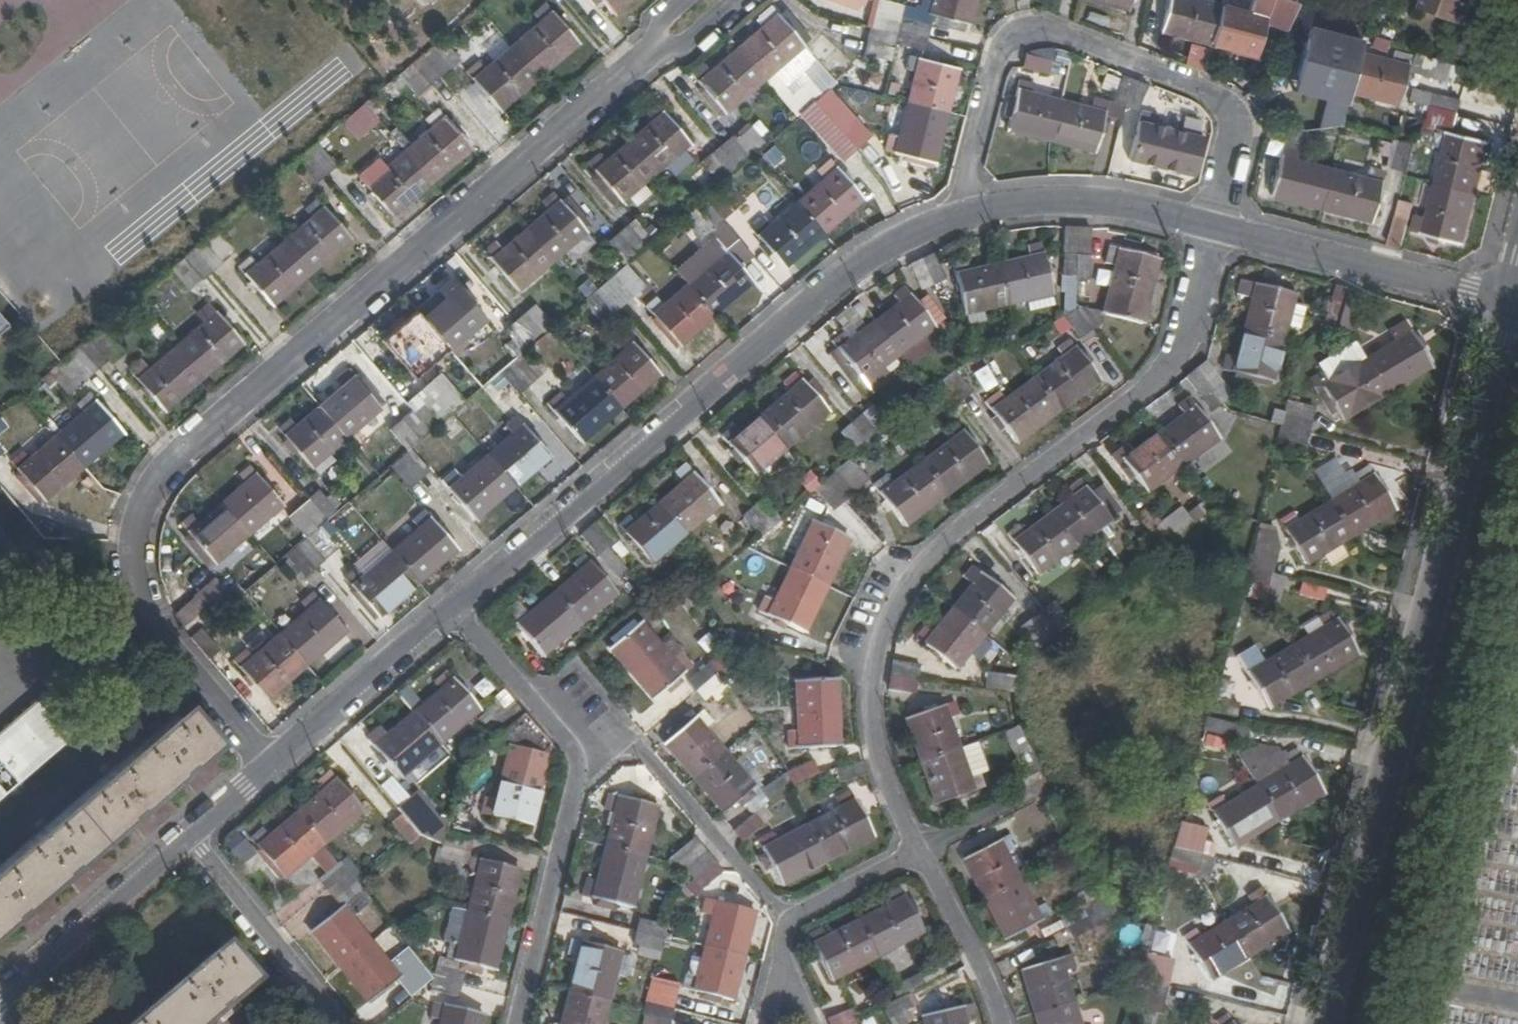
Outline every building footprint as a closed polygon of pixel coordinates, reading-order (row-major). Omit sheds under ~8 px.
[(428,8),(438,0),(422,0),(428,8)] [(613,15),(630,0),(601,0),(613,15)] [(858,11),(859,7),(862,7),(865,0),(824,0),(858,11)] [(865,28),(869,29),(894,35),(896,30),(902,6),(880,0),(873,0),(865,28)] [(902,4),(902,6),(896,30),(926,38),(932,17),(970,25),(976,0),(934,0),(934,1),(930,0),(917,0),(916,8),(902,4)] [(1128,11),(1131,0),(1086,0),(1128,11)] [(1218,6),(1193,0),(1168,0),(1160,32),(1208,45),(1218,6)] [(1250,15),(1218,6),(1208,45),(1254,57),(1264,24),(1287,32),(1296,3),(1288,0),(1254,0),(1250,15)] [(1464,25),(1474,0),(1423,0),(1420,7),(1464,25)] [(539,24),(513,47),(539,77),(578,44),(545,3),(531,15),(539,24)] [(1309,8),(1296,3),(1287,32),(1297,36),(1309,8)] [(765,25),(737,49),(764,80),(804,47),(770,7),(759,17),(765,25)] [(894,35),(869,29),(862,56),(888,62),(892,43),(894,35)] [(922,52),(926,38),(896,30),(894,35),(892,43),(922,52)] [(1347,93),(1357,54),(1320,44),(1323,34),(1309,30),(1296,80),(1347,93)] [(1390,42),(1375,38),(1373,49),(1387,52),(1390,42)] [(1186,68),(1207,70),(1209,46),(1188,45),(1186,68)] [(539,77),(513,47),(486,70),(478,61),(465,73),(499,111),(539,77)] [(764,80),(737,49),(709,73),(701,64),(690,74),(724,115),(764,80)] [(1391,62),(1357,54),(1347,93),(1397,106),(1410,56),(1394,52),(1391,62)] [(1451,83),(1456,67),(1448,64),(1444,62),(1418,52),(1411,72),(1451,83)] [(1068,56),(1059,53),(1056,62),(1066,64),(1068,56)] [(1026,54),(1022,68),(1049,75),(1053,61),(1026,54)] [(422,56),(399,76),(417,97),(440,77),(422,56)] [(937,113),(946,116),(959,69),(909,56),(905,71),(916,73),(907,105),(937,113)] [(890,73),(885,96),(895,99),(901,76),(890,73)] [(1124,108),(1134,82),(1122,77),(1111,103),(1092,99),(1089,110),(1060,102),(1050,142),(1095,153),(1099,135),(1105,135),(1109,122),(1120,124),(1124,108)] [(1005,130),(1050,142),(1060,102),(1030,95),(1033,83),(1018,79),(1005,130)] [(1137,112),(1147,87),(1134,82),(1124,108),(1137,112)] [(1434,108),(1458,114),(1461,101),(1437,95),(1436,98),(1410,92),(1407,104),(1431,111),(1434,108)] [(789,95),(782,101),(796,117),(809,106),(803,99),(797,103),(789,95)] [(820,108),(856,149),(867,140),(830,99),(820,108)] [(629,141),(656,173),(664,167),(673,177),(693,160),(683,150),(691,143),(657,103),(645,114),(652,122),(629,141)] [(353,139),(378,124),(366,104),(341,119),(353,139)] [(934,164),(946,116),(937,113),(907,105),(898,138),(888,136),(884,152),(934,164)] [(844,159),(856,149),(820,108),(810,116),(844,159)] [(1455,126),(1458,114),(1434,108),(1431,111),(1430,120),(1455,126)] [(405,151),(432,183),(471,149),(439,110),(425,121),(432,129),(414,144),(405,151)] [(1158,115),(1141,110),(1129,161),(1194,177),(1203,138),(1156,127),(1158,115)] [(1118,140),(1132,143),(1137,120),(1123,117),(1118,140)] [(1263,124),(1266,138),(1302,147),(1305,135),(1263,123),(1263,124)] [(739,167),(755,153),(765,144),(748,124),(721,146),(739,167)] [(1436,184),(1476,194),(1489,144),(1441,131),(1436,145),(1446,148),(1436,184)] [(621,203),(656,173),(629,141),(606,161),(599,154),(587,164),(596,173),(589,179),(612,207),(619,201),(621,203)] [(1385,167),(1407,173),(1414,146),(1391,141),(1390,147),(1377,143),(1375,156),(1387,160),(1385,167)] [(308,153),(326,175),(337,166),(318,144),(308,153)] [(701,163),(718,185),(727,177),(734,172),(739,167),(721,146),(701,163)] [(1270,197),(1321,210),(1330,172),(1294,163),(1297,152),(1283,147),(1270,197)] [(392,217),(432,183),(405,151),(377,175),(371,168),(358,178),(392,217)] [(316,183),(326,175),(308,153),(298,162),(316,183)] [(797,202),(824,233),(864,199),(831,160),(818,172),(824,179),(797,202)] [(1330,172),(1321,210),(1371,223),(1383,174),(1369,170),(1366,181),(1330,172)] [(718,185),(703,197),(723,220),(746,200),(727,177),(718,185)] [(1462,245),(1476,194),(1436,184),(1427,218),(1418,216),(1413,232),(1462,245)] [(548,211),(526,230),(553,261),(587,231),(553,192),(541,202),(548,211)] [(699,240),(723,220),(703,197),(688,211),(680,217),(699,240)] [(285,241),(311,273),(351,238),(317,199),(304,210),(311,219),(285,241)] [(783,268),(824,233),(797,202),(770,225),(762,218),(750,228),(783,268)] [(651,242),(652,241),(634,219),(619,233),(637,254),(651,242)] [(1076,277),(1077,228),(1064,228),(1063,277),(1076,277)] [(1089,281),(1091,228),(1083,228),(1077,228),(1076,277),(1076,281),(1089,281)] [(553,261),(526,230),(502,251),(494,242),(484,251),(518,292),(553,261)] [(194,251),(212,272),(235,252),(217,231),(194,251)] [(608,243),(626,264),(637,254),(619,233),(608,243)] [(271,307),(311,273),(285,241),(256,266),(249,258),(237,268),(271,307)] [(688,283),(715,314),(753,282),(720,243),(707,253),(713,262),(688,283)] [(1030,259),(999,265),(1009,306),(1028,301),(1031,313),(1053,306),(1049,296),(1054,294),(1043,245),(1028,248),(1030,259)] [(1115,267),(1104,315),(1143,325),(1160,260),(1108,247),(1104,264),(1115,267)] [(189,291),(212,272),(194,251),(190,254),(170,270),(189,291)] [(946,281),(934,254),(925,258),(923,259),(935,286),(946,281)] [(935,286),(923,259),(913,264),(924,290),(935,286)] [(1009,306),(999,265),(970,272),(968,262),(954,265),(969,327),(986,323),(984,312),(1009,306)] [(606,281),(625,304),(645,286),(626,264),(606,281)] [(445,299),(422,320),(449,350),(483,321),(450,281),(438,291),(445,299)] [(602,323),(625,304),(606,281),(585,299),(582,301),(602,323)] [(678,346),(715,314),(688,283),(663,304),(657,298),(644,308),(678,346)] [(1245,329),(1284,339),(1287,329),(1299,331),(1303,312),(1292,309),(1295,294),(1247,283),(1243,297),(1253,299),(1245,329)] [(943,284),(936,288),(942,303),(948,300),(943,284)] [(1338,315),(1349,317),(1355,291),(1334,285),(1323,332),(1328,329),(1333,331),(1338,315)] [(900,304),(875,323),(899,356),(936,328),(936,326),(943,321),(927,300),(919,305),(906,287),(894,296),(900,304)] [(1361,319),(1368,294),(1355,291),(1349,317),(1361,319)] [(1075,310),(1075,292),(1066,292),(1064,294),(1064,311),(1073,311),(1075,310)] [(177,347),(204,378),(243,343),(209,304),(195,316),(203,325),(177,347)] [(551,327),(553,326),(535,305),(515,322),(533,343),(551,327)] [(1085,344),(1096,336),(1095,334),(1075,310),(1073,311),(1064,316),(1085,344)] [(1075,310),(1095,334),(1103,328),(1103,317),(1075,310)] [(449,350),(422,320),(400,338),(392,330),(381,340),(415,379),(449,350)] [(513,360),(523,352),(533,343),(515,322),(504,331),(511,340),(502,347),(513,360)] [(899,356),(875,323),(849,342),(843,334),(833,342),(839,350),(872,393),(891,379),(883,368),(899,356)] [(1367,360),(1388,394),(1432,368),(1407,325),(1393,333),(1398,342),(1367,360)] [(81,347),(99,369),(121,350),(102,329),(81,347)] [(1273,384),(1284,339),(1245,329),(1238,359),(1227,357),(1224,371),(1273,384)] [(1331,337),(1333,331),(1328,329),(1323,332),(1322,336),(1331,337)] [(593,377),(621,408),(660,374),(627,335),(614,346),(620,354),(593,377)] [(1036,379),(1060,412),(1101,381),(1070,339),(1056,349),(1063,359),(1036,379)] [(1342,421),(1388,394),(1367,360),(1364,362),(1352,344),(1316,366),(1322,374),(1317,378),(1342,421)] [(61,364),(43,379),(51,388),(66,376),(76,388),(99,369),(81,347),(61,364)] [(164,412),(204,378),(177,347),(150,370),(139,358),(127,369),(164,412)] [(872,393),(839,350),(830,356),(863,400),(872,393)] [(500,372),(519,394),(541,374),(523,352),(513,360),(500,372)] [(1223,383),(1208,362),(1196,371),(1212,393),(1220,403),(1229,396),(1222,385),(1223,383)] [(341,388),(319,407),(346,438),(380,408),(347,368),(334,379),(341,388)] [(945,379),(961,399),(972,390),(956,370),(945,379)] [(1212,393),(1196,371),(1186,378),(1203,400),(1212,393)] [(508,404),(519,394),(500,372),(488,382),(508,404)] [(790,393),(765,414),(791,445),(829,413),(796,374),(784,385),(790,393)] [(581,442),(621,408),(593,377),(566,400),(559,393),(547,403),(581,442)] [(945,379),(936,386),(953,406),(961,399),(945,379)] [(1017,445),(1060,412),(1036,379),(1006,402),(998,392),(986,402),(1017,445)] [(429,432),(450,414),(452,413),(434,392),(411,411),(429,432)] [(84,413),(57,436),(84,467),(123,433),(90,394),(77,405),(84,413)] [(522,423),(534,412),(519,394),(508,404),(517,416),(522,423)] [(1160,434),(1185,466),(1220,439),(1190,398),(1178,406),(1185,416),(1160,434)] [(1283,427),(1309,434),(1315,409),(1290,402),(1286,416),(1283,427)] [(872,406),(861,415),(878,435),(889,426),(872,406)] [(346,438),(319,407),(296,427),(289,419),(277,429),(310,468),(346,438)] [(406,451),(411,447),(429,432),(411,411),(389,430),(406,451)] [(1271,424),(1283,427),(1286,416),(1273,413),(1271,424)] [(791,445),(765,414),(739,435),(733,429),(722,438),(755,476),(791,445)] [(878,435),(861,415),(841,432),(858,453),(878,435)] [(486,457),(513,488),(550,457),(522,423),(517,416),(484,444),(490,453),(486,457)] [(952,441),(922,463),(946,496),(988,465),(957,423),(946,432),(952,441)] [(1306,447),(1309,434),(1283,427),(1280,441),(1306,447)] [(1148,494),(1185,466),(1160,434),(1135,453),(1128,444),(1111,458),(1117,467),(1124,462),(1148,494)] [(84,467),(57,436),(29,460),(22,452),(10,462),(44,501),(84,467)] [(400,457),(419,479),(430,469),(411,447),(406,451),(400,457)] [(405,492),(419,479),(400,457),(386,469),(405,492)] [(476,520),(513,488),(486,457),(461,478),(454,470),(441,481),(476,520)] [(867,484),(848,461),(833,474),(828,478),(846,501),(867,484)] [(946,496),(922,463),(893,485),(887,476),(874,485),(905,527),(946,496)] [(245,483),(222,503),(249,534),(283,504),(250,464),(238,475),(245,483)] [(1331,503),(1352,537),(1396,510),(1369,466),(1355,476),(1361,485),(1331,503)] [(683,484),(659,504),(685,535),(720,505),(688,467),(677,476),(683,484)] [(824,482),(812,470),(796,484),(807,497),(818,487),(824,482)] [(846,501),(828,478),(824,482),(818,487),(836,509),(846,501)] [(1076,497),(1051,515),(1075,548),(1113,520),(1081,478),(1069,488),(1076,497)] [(319,489),(308,498),(327,520),(342,506),(332,494),(327,497),(319,489)] [(306,538),(317,528),(327,520),(308,498),(287,516),(306,538)] [(762,500),(752,509),(769,529),(780,520),(762,500)] [(1165,555),(1221,514),(1210,500),(1198,509),(1204,517),(1191,527),(1180,511),(1162,523),(1150,507),(1136,516),(1148,532),(1165,555)] [(249,534),(222,503),(197,523),(191,516),(181,524),(215,563),(249,534)] [(1307,565),(1352,537),(1331,503),(1301,521),(1295,513),(1280,522),(1307,565)] [(685,535),(659,504),(636,523),(630,516),(619,525),(651,564),(685,535)] [(769,529),(752,509),(742,517),(760,537),(769,529)] [(391,551),(418,582),(458,548),(425,510),(411,521),(418,529),(391,551)] [(1075,548),(1051,515),(1025,534),(1018,525),(1007,533),(1039,575),(1075,548)] [(619,539),(601,517),(600,518),(591,525),(610,548),(619,539)] [(806,536),(790,569),(827,586),(849,540),(803,518),(796,533),(806,536)] [(1248,566),(1275,573),(1280,549),(1276,529),(1259,524),(1253,550),(1248,566)] [(610,548),(591,525),(580,535),(616,577),(627,568),(610,548)] [(297,546),(314,566),(334,548),(317,528),(306,538),(297,546)] [(12,543),(0,529),(0,552),(12,543)] [(313,589),(325,579),(314,566),(297,546),(285,556),(288,560),(283,564),(298,583),(305,580),(313,589)] [(377,617),(418,582),(391,551),(364,574),(356,567),(345,577),(377,617)] [(581,571),(554,594),(580,625),(618,593),(584,555),(574,564),(581,571)] [(973,585),(953,609),(985,635),(1014,598),(974,566),(965,578),(973,585)] [(1275,615),(1285,576),(1275,573),(1248,566),(1245,580),(1270,587),(1267,601),(1275,615)] [(827,586),(790,569),(775,601),(765,597),(759,613),(804,635),(827,586)] [(174,614),(182,626),(210,602),(224,589),(215,578),(174,614)] [(1324,603),(1329,587),(1303,580),(1298,595),(1324,603)] [(220,613),(244,592),(235,581),(224,589),(210,602),(220,613)] [(280,634),(306,664),(347,630),(313,591),(300,602),(307,611),(280,634)] [(580,625),(554,594),(529,616),(522,608),(510,618),(544,656),(580,625)] [(985,635),(953,609),(934,633),(922,624),(914,636),(957,670),(985,635)] [(1060,633),(1043,611),(1022,627),(1038,649),(1060,633)] [(1293,646),(1315,683),(1359,657),(1334,611),(1308,626),(1313,635),(1293,646)] [(610,649),(652,700),(692,667),(680,654),(673,660),(641,623),(635,628),(630,622),(609,641),(613,647),(610,649)] [(266,699),(306,664),(280,634),(253,656),(246,648),(232,659),(266,699)] [(1270,709),(1315,683),(1293,646),(1262,665),(1251,648),(1238,656),(1270,709)] [(921,666),(893,661),(891,675),(920,680),(921,666)] [(687,681),(695,691),(716,673),(708,664),(687,681)] [(440,690),(414,713),(441,744),(481,710),(448,671),(434,684),(440,690)] [(716,673),(695,691),(703,701),(707,701),(708,704),(712,700),(716,704),(731,691),(716,673)] [(1015,693),(1019,677),(988,674),(985,689),(1015,693)] [(920,680),(891,675),(889,691),(918,694),(920,680)] [(787,732),(787,749),(839,747),(837,680),(797,682),(799,732),(787,732)] [(0,733),(0,799),(77,733),(45,695),(0,733)] [(1212,710),(1238,717),(1240,704),(1215,697),(1212,710)] [(492,738),(494,737),(523,712),(515,701),(505,709),(497,700),(485,710),(487,714),(479,721),(492,738)] [(906,719),(921,763),(961,749),(950,719),(960,716),(955,702),(906,719)] [(12,919),(44,892),(64,875),(97,847),(128,820),(161,793),(181,776),(221,742),(189,705),(0,868),(0,929),(12,919)] [(527,737),(537,729),(523,712),(494,737),(507,752),(492,814),(531,822),(546,759),(527,737)] [(664,744),(694,779),(724,753),(703,730),(712,722),(702,712),(694,718),(689,712),(665,734),(670,740),(664,744)] [(441,744),(414,713),(387,736),(380,728),(367,740),(401,779),(441,744)] [(1247,744),(1251,729),(1210,719),(1206,734),(1230,740),(1247,744)] [(1022,761),(1030,776),(1041,769),(1020,728),(1004,734),(1018,762),(1022,761)] [(961,749),(921,763),(936,807),(986,789),(981,776),(987,774),(977,743),(961,749)] [(1259,786),(1280,820),(1323,792),(1297,749),(1285,757),(1280,751),(1255,745),(1239,755),(1259,786)] [(724,753),(694,779),(724,814),(762,781),(753,770),(744,777),(724,753)] [(795,786),(819,774),(812,760),(787,771),(790,775),(795,786)] [(768,804),(795,786),(790,775),(787,771),(760,791),(768,804)] [(324,791),(296,814),(323,846),(363,811),(330,772),(318,782),(324,791)] [(1234,848),(1280,820),(1259,786),(1230,805),(1224,796),(1208,806),(1234,848)] [(810,826),(829,861),(875,838),(850,790),(835,798),(840,809),(810,824),(810,826)] [(606,848),(646,858),(659,807),(608,794),(604,809),(615,812),(606,848)] [(412,806),(402,814),(420,836),(421,836),(431,828),(412,806)] [(323,846),(296,814),(269,838),(262,830),(250,839),(284,879),(311,857),(325,874),(318,880),(326,890),(346,874),(323,846)] [(420,836),(402,814),(391,823),(410,846),(421,836),(420,836)] [(754,814),(731,830),(742,842),(763,825),(754,814)] [(445,832),(472,839),(476,821),(449,815),(445,832)] [(1176,849),(1202,855),(1204,843),(1203,841),(1206,830),(1182,823),(1176,849)] [(781,886),(829,861),(810,826),(810,824),(775,842),(770,832),(757,838),(781,886)] [(441,849),(469,856),(472,839),(445,832),(441,849)] [(964,859),(985,900),(1022,881),(1007,855),(1018,849),(1010,835),(964,859)] [(670,864),(688,885),(714,863),(697,841),(670,864)] [(441,849),(436,847),(433,863),(449,867),(450,864),(465,868),(465,872),(476,875),(467,911),(507,921),(519,870),(469,856),(441,849)] [(634,908),(646,858),(606,848),(598,883),(586,881),(582,896),(634,908)] [(1207,885),(1216,859),(1202,855),(1176,849),(1172,864),(1197,869),(1207,885)] [(696,895),(723,873),(714,863),(688,885),(696,895)] [(346,874),(326,890),(340,909),(311,932),(340,968),(373,942),(353,917),(370,903),(359,889),(346,874)] [(1022,881),(985,900),(1006,941),(1053,917),(1046,904),(1036,909),(1022,881)] [(890,905),(860,920),(875,951),(879,958),(925,935),(901,887),(885,895),(890,905)] [(1229,922),(1251,957),(1289,933),(1261,889),(1248,897),(1252,907),(1229,922)] [(1058,918),(1064,928),(1066,927),(1112,903),(1105,890),(1080,903),(1082,906),(1058,918)] [(705,946),(744,956),(755,913),(705,900),(697,931),(707,933),(705,946)] [(1112,903),(1066,927),(1072,940),(1119,916),(1112,903)] [(467,911),(452,907),(444,943),(448,943),(444,958),(495,971),(507,921),(467,911)] [(875,951),(860,920),(828,937),(823,928),(808,936),(830,982),(879,958),(875,951)] [(663,940),(663,936),(665,928),(638,922),(636,933),(663,940)] [(1211,981),(1251,957),(1229,922),(1202,939),(1196,929),(1184,936),(1211,981)] [(1139,947),(1150,950),(1155,930),(1144,927),(1139,947)] [(657,961),(663,940),(636,933),(633,945),(642,948),(639,958),(657,961)] [(570,992),(609,1002),(622,951),(571,939),(567,955),(579,959),(570,992)] [(373,942),(340,968),(369,1003),(398,980),(411,996),(432,981),(410,953),(393,967),(373,942)] [(226,944),(200,966),(193,972),(131,1023),(206,1023),(217,1015),(223,1021),(240,1006),(235,1000),(249,987),(257,981),(226,944)] [(733,1001),(744,956),(705,946),(702,960),(690,958),(683,988),(733,1001)] [(1142,981),(1168,987),(1175,961),(1149,954),(1148,958),(1142,981)] [(1023,971),(1035,1014),(1075,1002),(1065,970),(1075,967),(1071,955),(1023,971)] [(908,995),(946,976),(939,964),(891,988),(897,1001),(908,995)] [(436,966),(432,981),(436,980),(460,986),(464,972),(436,966)] [(436,980),(432,981),(430,991),(457,998),(460,986),(436,980)] [(648,1002),(674,1009),(678,988),(653,981),(649,995),(648,1002)] [(609,1002),(570,992),(561,1023),(604,1023),(609,1002)] [(1161,1014),(1164,1001),(1163,999),(1139,993),(1135,1009),(1161,1014)] [(892,1023),(907,1023),(914,1020),(910,1012),(914,1008),(908,995),(897,1001),(884,1008),(892,1023)] [(434,1002),(430,1019),(440,1021),(440,1023),(481,1023),(484,1014),(434,1002)] [(674,1009),(648,1002),(645,1012),(642,1023),(670,1023),(674,1009)] [(1035,1014),(1038,1023),(1081,1023),(1075,1002),(1035,1014)] [(924,1023),(968,1023),(967,1022),(978,1019),(974,1005),(923,1017),(924,1023)] [(826,1019),(828,1023),(849,1023),(858,1020),(854,1009),(826,1019)] [(1227,1015),(1215,1023),(1234,1023),(1227,1015)]
